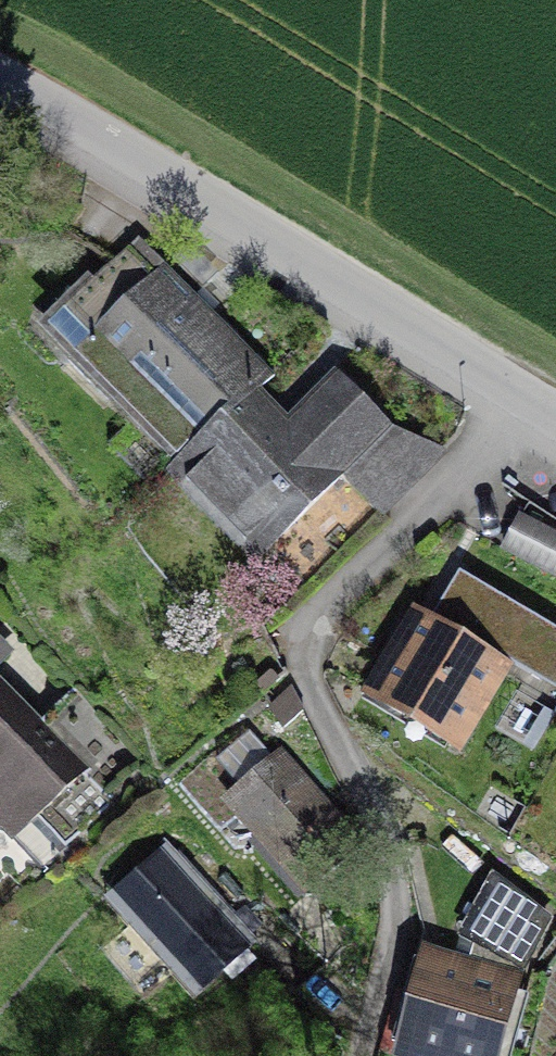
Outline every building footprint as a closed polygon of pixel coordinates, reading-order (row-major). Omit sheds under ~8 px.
[(267,365),(168,254),(103,313),(202,424),(255,376),(267,365)] [(397,423),(336,363),(293,409),(255,376),(202,424),(167,464),(256,561),(341,474),(384,514),(444,448),(397,423)] [(521,516),(504,548),(555,576),(555,535),(521,516)] [(437,612),(418,599),(365,685),(464,746),(518,659),(555,681),(555,623),(463,568),(437,612)] [(0,672),(0,818),(21,839),(89,772),(117,801),(153,766),(82,694),(51,724),(0,672)] [(362,842),(276,745),(223,792),(309,889),(362,842)] [(21,839),(0,818),(0,860),(21,839)] [(258,934),(169,837),(108,894),(196,990),(258,934)] [(415,961),(393,1041),(448,1055),(490,1055),(508,988),(547,919),(503,886),(471,943),(473,944),(464,975),(415,961)]
